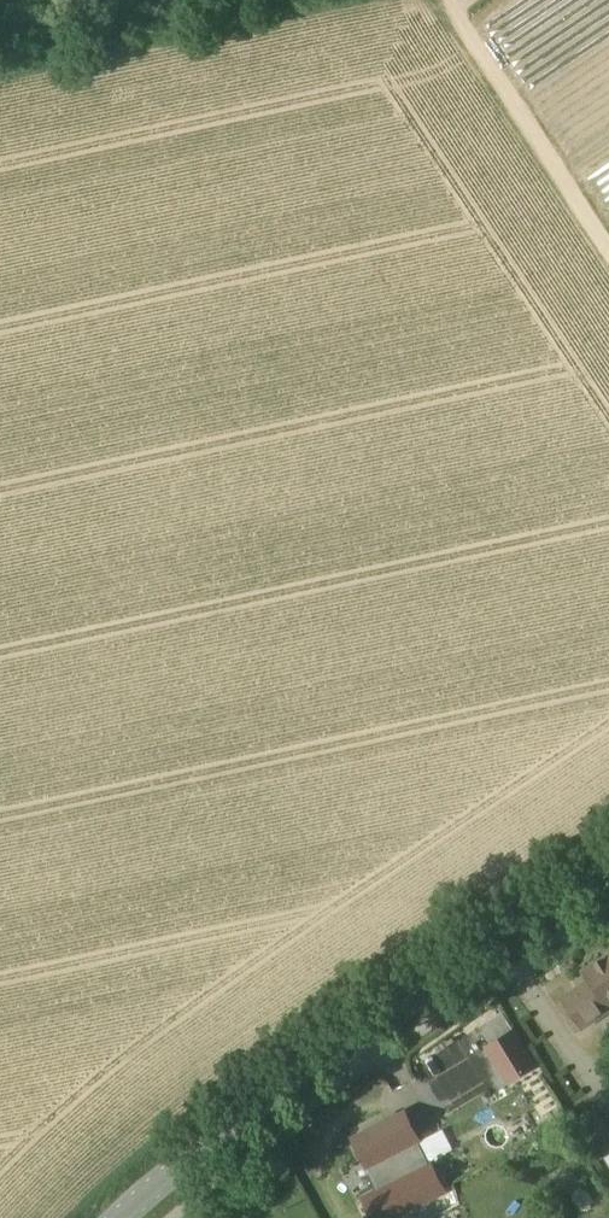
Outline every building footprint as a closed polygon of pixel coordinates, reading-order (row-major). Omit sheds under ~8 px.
[(582,972),(590,985),(577,994),(594,1018),(608,1009),(608,954),(582,972)] [(503,1012),(480,1026),(491,1044),(514,1030),(503,1012)] [(491,1044),(485,1047),(507,1084),(537,1066),(515,1029),(514,1030),(491,1044)] [(427,1162),(417,1141),(420,1140),(405,1111),(370,1129),(386,1158),(405,1148),(415,1169),(384,1185),(388,1192),(364,1205),(370,1217),(392,1217),(399,1214),(445,1189),(430,1160),(427,1162)] [(608,1149),(608,1126),(602,1119),(585,1135),(603,1155),(608,1149)]
